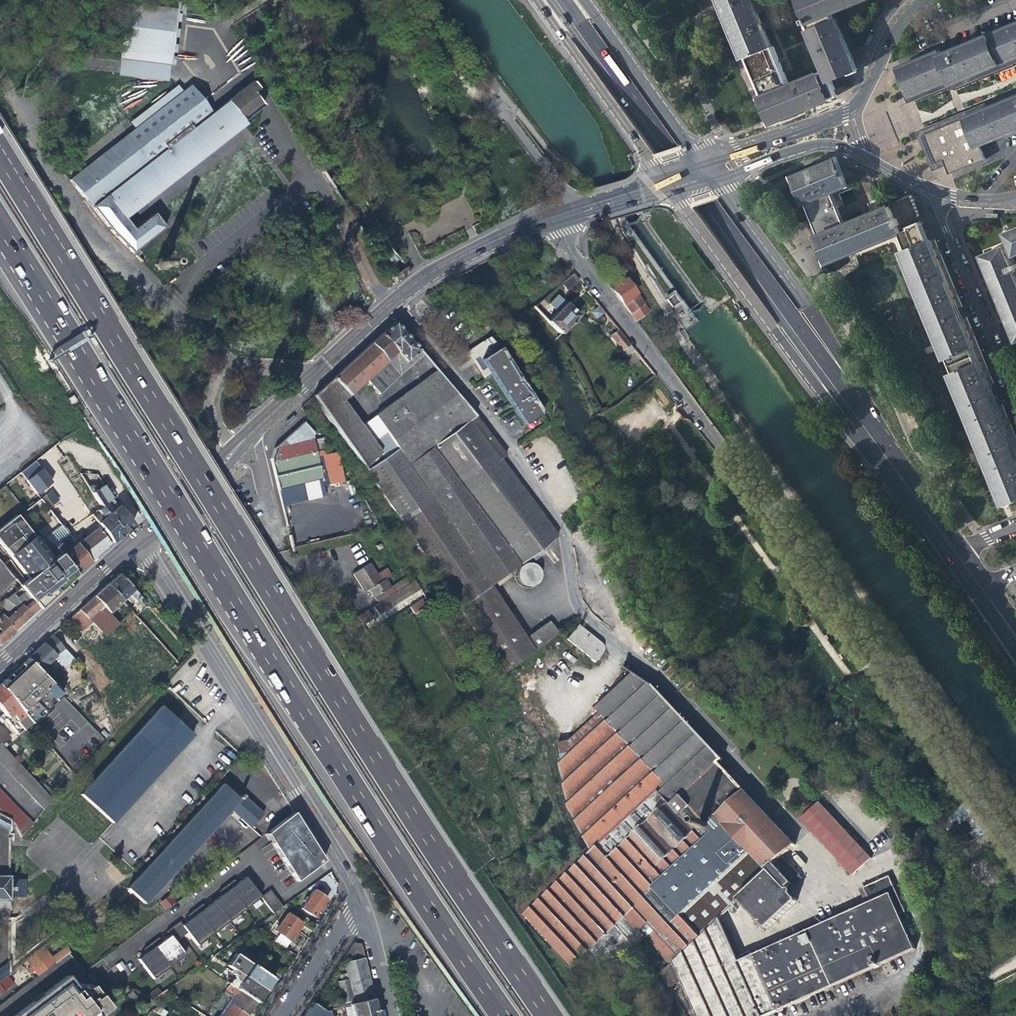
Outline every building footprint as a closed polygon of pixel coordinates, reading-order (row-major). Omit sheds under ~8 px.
[(726,9),(746,57),(747,57),(771,47),(751,0),(722,0),(726,9)] [(772,46),(771,47),(747,57),(756,78),(763,95),(762,96),(772,121),(796,112),(829,98),(838,94),(831,79),(856,68),(836,18),(834,19),(832,13),(840,10),(854,4),(863,0),(802,0),(809,18),(807,19),(808,22),(807,23),(827,69),(789,85),(773,46),(772,46)] [(117,60),(169,67),(176,11),(125,4),(117,60)] [(881,19),(875,27),(878,28),(883,20),(881,19)] [(1013,26),(1007,29),(1015,51),(1015,34),(1013,26)] [(1007,29),(991,35),(1003,64),(1011,60),(1015,59),(1015,58),(1015,51),(1007,29)] [(1003,64),(991,35),(964,46),(977,74),(988,70),(1003,64)] [(977,74),(964,46),(958,49),(970,77),(974,75),(977,74)] [(970,77),(958,49),(941,56),(953,84),(962,80),(970,77)] [(941,56),(940,52),(925,58),(937,86),(943,84),(951,80),(941,56)] [(937,87),(925,58),(919,61),(931,89),(934,88),(937,87)] [(169,67),(117,60),(117,67),(115,76),(167,83),(168,74),(169,67)] [(931,89),(919,61),(898,69),(909,97),(919,94),(931,89)] [(153,191),(242,122),(241,120),(260,106),(250,93),(256,89),(251,83),(250,84),(249,82),(210,112),(190,86),(69,181),(82,197),(83,197),(110,231),(138,259),(141,256),(137,252),(165,230),(153,214),(133,229),(129,225),(122,215),(153,191)] [(1001,104),(1012,131),(1015,130),(1015,98),(1001,104)] [(1012,131),(1001,104),(998,105),(993,107),(1004,135),(1012,131)] [(261,107),(260,106),(241,120),(242,122),(261,107)] [(1004,135),(993,107),(982,111),(973,115),(985,143),(995,139),(1004,135)] [(985,143),(973,115),(969,117),(960,120),(972,148),(985,143)] [(972,148),(960,120),(939,129),(925,136),(936,164),(943,161),(949,176),(979,163),(972,148)] [(922,227),(904,234),(891,204),(887,206),(888,207),(843,225),(830,193),(845,187),(838,171),(834,160),(823,165),(792,177),(803,203),(804,203),(806,208),(818,235),(816,236),(827,262),(848,254),(884,239),(899,233),(905,250),(901,251),(905,262),(919,294),(942,351),(945,359),(946,358),(951,372),(950,372),(954,383),(965,410),(984,457),(1003,502),(1015,497),(1015,460),(976,361),(978,361),(972,348),(971,348),(922,227)] [(918,216),(913,204),(909,201),(903,199),(891,204),(904,234),(922,227),(921,225),(920,225),(917,217),(918,216)] [(1007,232),(1012,243),(983,256),(989,272),(1007,315),(1015,336),(1015,271),(1015,270),(1015,269),(1015,265),(1015,264),(1014,265),(1010,256),(1015,253),(1015,254),(1015,229),(1007,232)] [(154,268),(156,270),(157,272),(159,273),(161,273),(164,272),(166,271),(168,268),(168,267),(168,264),(168,263),(166,260),(165,260),(163,259),(161,258),(158,259),(157,260),(155,262),(154,266),(154,268)] [(565,290),(578,281),(573,274),(559,285),(565,290)] [(618,286),(611,291),(629,314),(645,304),(627,280),(618,286)] [(557,294),(547,304),(555,312),(546,320),(559,333),(577,316),(568,306),(557,294)] [(672,294),(665,298),(671,306),(677,302),(672,294)] [(645,304),(629,314),(635,322),(650,311),(645,304)] [(592,311),(596,318),(604,314),(599,306),(592,311)] [(437,575),(453,599),(460,609),(504,671),(559,631),(550,619),(527,637),(491,586),(519,565),(556,537),(556,533),(541,513),(511,473),(500,459),(505,455),(491,436),(476,417),(473,414),(437,372),(436,371),(376,417),(361,427),(343,402),(367,381),(377,393),(422,356),(393,322),(351,360),(312,396),(356,458),(378,491),(437,575)] [(621,350),(625,347),(629,344),(617,330),(610,336),(621,350)] [(498,347),(497,347),(495,349),(493,347),(495,345),(487,337),(483,339),(485,341),(467,353),(471,358),(477,354),(480,359),(486,369),(481,372),(485,378),(490,375),(512,408),(523,425),(541,413),(532,399),(498,347)] [(483,379),(485,378),(481,372),(486,369),(480,359),(477,354),(471,358),(467,353),(485,341),(483,339),(464,353),(473,365),(483,379)] [(629,353),(633,350),(629,344),(625,347),(629,353)] [(253,410),(251,408),(243,415),(245,418),(253,410)] [(296,418),(293,415),(284,423),(287,426),(296,418)] [(269,459),(277,491),(295,486),(308,483),(321,479),(312,442),(306,444),(305,439),(317,428),(308,417),(275,447),(272,450),(269,459)] [(324,456),(317,428),(305,439),(306,444),(312,442),(321,479),(308,483),(309,486),(326,482),(326,486),(342,482),(336,453),(324,456)] [(39,460),(21,471),(37,495),(54,484),(39,460)] [(91,492),(101,508),(121,534),(133,523),(117,505),(110,511),(104,502),(110,498),(102,486),(91,492)] [(295,489),(295,486),(277,491),(280,503),(285,502),(283,492),(295,489)] [(51,503),(58,501),(54,490),(47,493),(51,503)] [(111,543),(121,534),(101,508),(97,510),(99,513),(94,517),(97,522),(96,523),(111,543)] [(25,594),(38,610),(76,575),(59,553),(51,560),(15,515),(0,527),(0,543),(28,578),(18,585),(25,594)] [(72,524),(65,530),(75,544),(89,562),(109,545),(96,529),(83,538),(78,531),(77,531),(72,524)] [(59,553),(76,575),(89,562),(75,544),(65,530),(55,538),(50,542),(59,553)] [(16,583),(0,562),(0,597),(16,583)] [(528,562),(526,563),(525,563),(524,563),(521,565),(518,569),(517,573),(517,576),(517,578),(518,581),(521,584),(523,585),(526,586),(530,587),(533,586),(536,585),(538,582),(539,580),(541,578),(541,576),(541,573),(540,569),(536,565),(533,563),(530,562),(528,562)] [(369,587),(376,598),(387,590),(391,587),(386,579),(382,581),(370,564),(354,575),(365,590),(369,587)] [(112,579),(106,585),(122,601),(124,599),(130,604),(133,601),(135,603),(140,599),(117,575),(112,579)] [(396,585),(400,591),(412,583),(408,578),(396,585)] [(400,591),(392,596),(381,604),(376,607),(382,615),(421,587),(416,581),(412,583),(400,591)] [(108,614),(122,601),(106,585),(101,589),(93,597),(108,614)] [(392,596),(387,590),(376,598),(381,604),(392,596)] [(38,610),(25,594),(17,601),(13,596),(7,601),(5,600),(0,604),(0,607),(8,618),(4,621),(1,617),(0,617),(0,644),(38,610)] [(91,623),(106,637),(119,625),(108,614),(93,597),(75,613),(68,619),(81,632),(91,623)] [(360,618),(366,626),(376,619),(371,611),(360,618)] [(605,647),(603,645),(577,625),(566,640),(594,662),(605,647)] [(62,651),(49,637),(42,644),(28,658),(41,669),(62,651)] [(28,658),(23,662),(9,675),(0,684),(0,685),(32,725),(57,700),(63,694),(28,658)] [(558,745),(560,756),(576,752),(652,687),(651,686),(638,677),(602,707),(606,712),(562,749),(558,745)] [(7,719),(5,721),(18,736),(32,725),(1,687),(0,687),(0,711),(7,719)] [(576,752),(560,756),(569,808),(590,847),(578,858),(576,855),(517,911),(571,968),(582,958),(585,961),(590,957),(593,960),(599,955),(605,963),(621,959),(644,937),(640,932),(647,924),(656,933),(648,940),(672,966),(700,938),(655,890),(713,836),(679,800),(722,760),(723,759),(694,728),(670,702),(652,687),(576,752)] [(160,707),(80,795),(111,823),(191,734),(160,707)] [(52,800),(45,793),(0,745),(0,764),(43,810),(52,800)] [(722,760),(679,800),(713,836),(655,890),(700,938),(672,966),(662,975),(669,987),(682,982),(697,1015),(767,1015),(915,949),(900,914),(906,912),(890,877),(863,888),(870,904),(739,962),(719,919),(738,901),(766,930),(797,901),(786,890),(793,884),(791,882),(800,875),(783,857),(793,845),(726,770),(728,767),(722,760)] [(221,785),(126,890),(143,904),(229,810),(249,828),(261,814),(251,805),(239,794),(236,798),(221,785)] [(48,790),(45,793),(52,800),(55,796),(48,790)] [(0,813),(0,815),(10,820),(9,830),(9,831),(29,824),(22,816),(0,792),(0,811),(1,812),(0,813)] [(800,819),(853,875),(872,858),(819,802),(800,819)] [(288,816),(266,832),(297,882),(326,861),(316,847),(297,818),(293,813),(288,816)] [(9,830),(10,820),(0,815),(0,825),(9,830)] [(953,843),(954,842),(967,833),(965,830),(952,839),(953,843)] [(972,840),(967,833),(954,842),(959,849),(972,840)] [(329,892),(333,888),(335,884),(331,878),(329,875),(317,884),(329,892)] [(260,896),(246,876),(237,883),(235,880),(229,885),(245,908),(260,896)] [(8,902),(8,899),(9,881),(9,878),(0,878),(0,902),(8,902)] [(23,882),(9,881),(8,899),(23,899),(23,882)] [(244,909),(227,885),(220,891),(222,895),(214,901),(227,921),(244,909)] [(297,912),(301,908),(313,891),(311,888),(289,903),(286,905),(297,912)] [(282,907),(269,891),(260,898),(273,915),(282,907)] [(325,900),(313,891),(301,908),(313,917),(319,909),(325,900)] [(164,910),(176,905),(173,895),(160,900),(164,910)] [(227,921),(214,901),(204,907),(201,904),(195,910),(211,932),(227,921)] [(8,910),(8,902),(0,902),(0,910),(8,910)] [(212,933),(195,909),(188,915),(189,919),(181,925),(197,944),(212,933)] [(272,941),(284,949),(294,933),(300,923),(288,916),(272,941)] [(179,922),(173,927),(181,937),(187,932),(179,922)] [(173,927),(167,931),(170,935),(175,941),(181,937),(173,927)] [(184,955),(170,935),(161,941),(159,938),(152,942),(168,966),(184,955)] [(138,953),(129,941),(121,947),(130,959),(138,953)] [(168,966),(152,942),(145,949),(146,953),(138,959),(153,978),(168,966)] [(330,1009),(348,1004),(372,999),(370,990),(360,944),(353,942),(342,958),(347,961),(344,967),(345,972),(347,980),(340,981),(337,982),(342,1003),(339,1004),(338,1002),(319,1006),(325,1010),(330,1009)] [(72,952),(67,945),(52,956),(45,945),(24,960),(36,977),(72,952)] [(994,947),(983,952),(987,959),(997,953),(994,947)] [(226,966),(233,971),(263,991),(271,979),(265,975),(255,968),(259,962),(238,948),(226,966)] [(238,983),(234,989),(255,1003),(259,997),(263,991),(233,971),(231,974),(233,976),(232,979),(238,983)] [(339,977),(340,981),(347,980),(345,972),(338,974),(339,977)] [(78,1015),(93,1015),(108,1004),(91,983),(88,985),(72,984),(63,973),(10,1015),(71,1015),(75,1013),(78,1015)] [(251,1009),(255,1003),(234,989),(228,984),(224,989),(232,995),(226,1003),(246,1015),(251,1009)] [(168,994),(163,991),(155,997),(162,1002),(168,994)] [(162,1002),(155,997),(150,1000),(159,1007),(162,1002)] [(351,1015),(374,1015),(376,1015),(375,1009),(372,999),(348,1004),(351,1015)] [(246,1015),(226,1003),(217,1015),(246,1015)] [(330,1009),(325,1010),(313,1003),(305,1014),(304,1015),(332,1015),(330,1009)] [(151,1010),(159,1015),(162,1015),(164,1013),(156,1007),(151,1010)]
